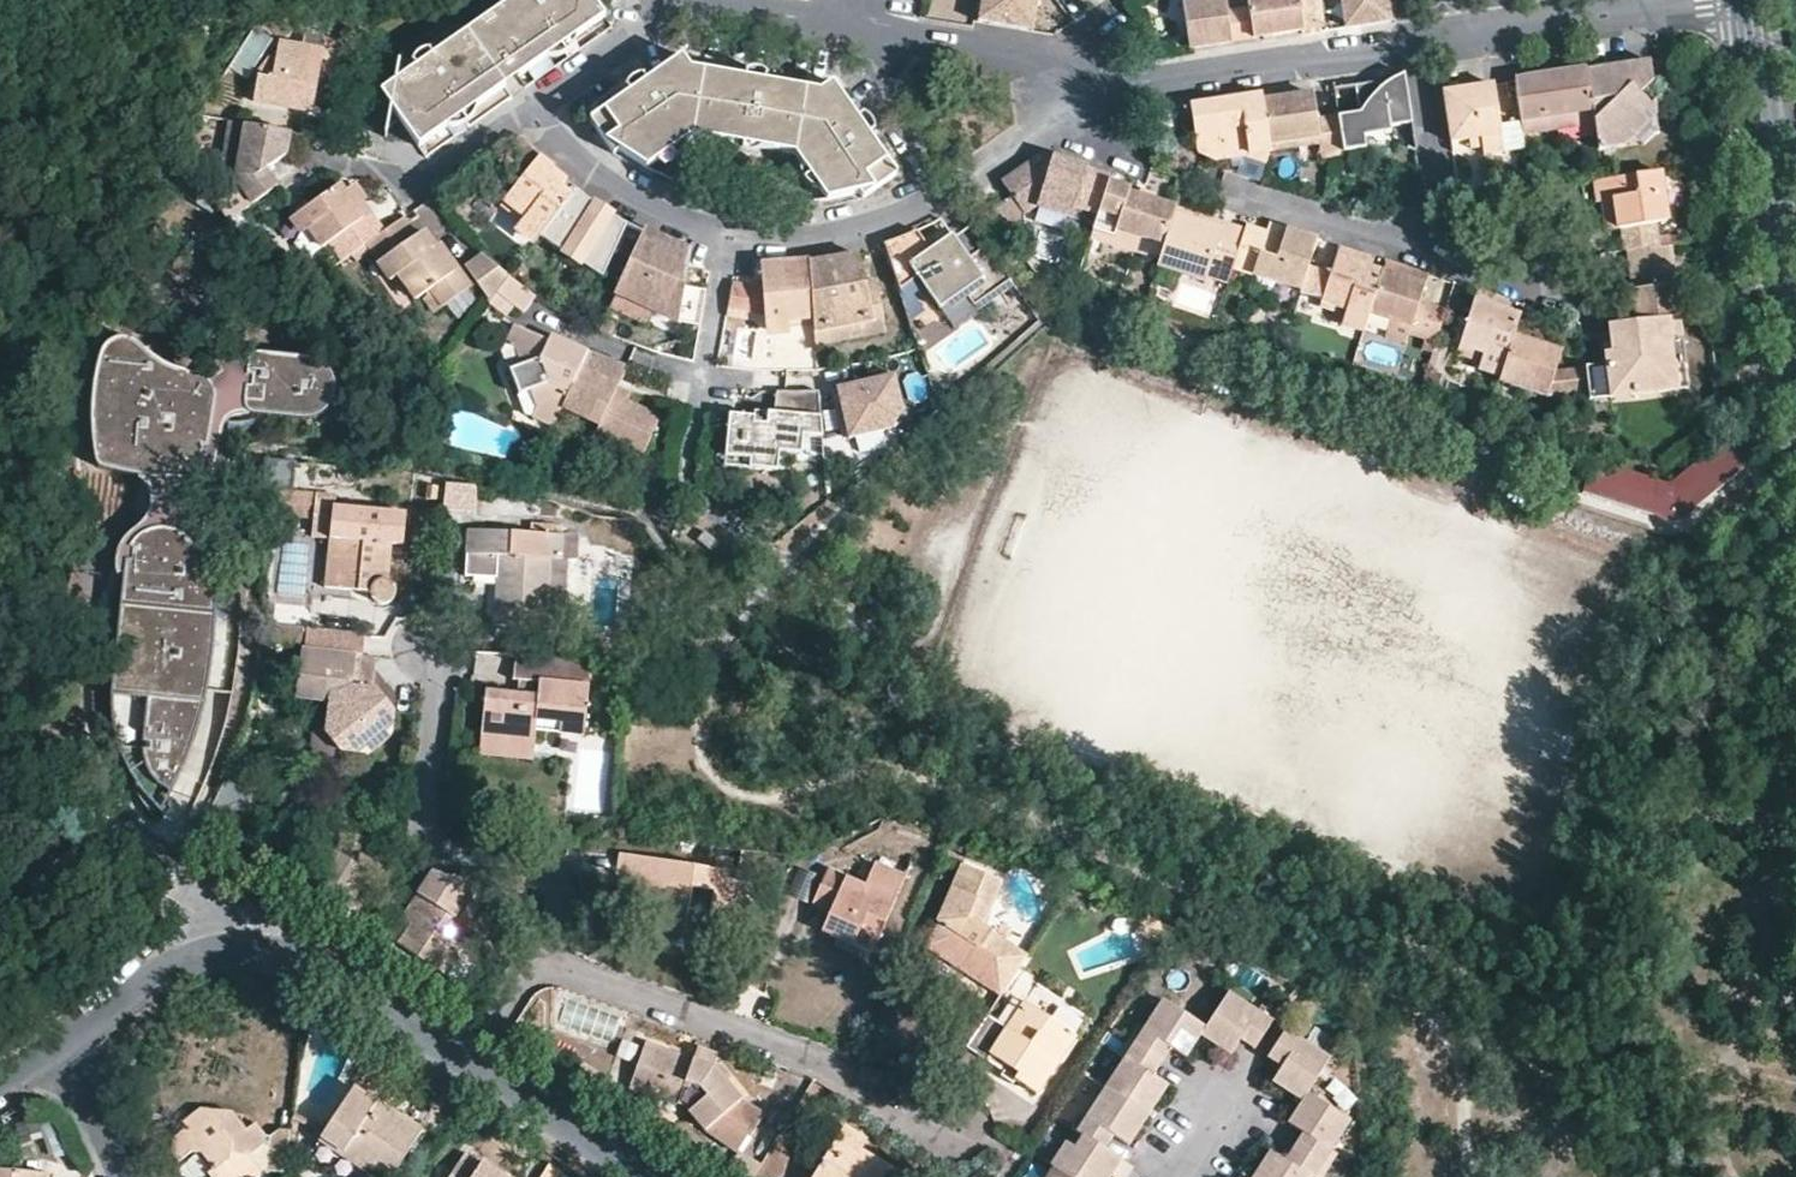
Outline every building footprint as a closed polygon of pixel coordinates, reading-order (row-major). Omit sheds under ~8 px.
[(430,56),(414,68),(381,91),(417,144),(447,124),(442,116),(468,99),(473,105),(549,53),(544,45),(568,28),(574,36),(602,16),(591,0),(511,0),(430,56)] [(1034,0),(978,0),(975,22),(1010,28),(1013,10),(1032,13),(1034,0)] [(1191,51),(1226,45),(1232,44),(1231,38),(1249,33),(1244,5),(1227,7),(1226,0),(1183,0),(1191,51)] [(1320,25),(1316,0),(1243,0),(1244,5),(1249,33),(1249,37),(1300,28),(1300,33),(1307,32),(1315,31),(1314,26),(1320,25)] [(1345,26),(1385,21),(1382,0),(1341,0),(1345,26)] [(1385,21),(1393,19),(1389,0),(1382,0),(1385,21)] [(574,39),(574,36),(568,28),(544,45),(549,53),(554,53),(560,52),(565,50),(566,49),(568,47),(572,44),(574,39)] [(341,74),(347,40),(325,36),(322,46),(278,38),(270,78),(258,76),(254,100),(313,110),(319,70),(341,74)] [(414,68),(430,56),(425,49),(421,49),(417,51),(413,52),(411,56),(409,59),(414,68)] [(818,90),(763,80),(745,77),(690,66),(682,55),(646,79),(630,90),(591,118),(615,152),(620,149),(645,166),(657,158),(652,150),(676,134),(681,141),(691,134),(730,141),(731,132),(757,137),(756,146),(794,152),(802,163),(809,159),(825,182),(818,187),(826,198),(857,192),(862,196),(878,184),(895,172),(868,134),(857,117),(831,81),(818,90)] [(1645,61),(1613,66),(1636,93),(1649,83),(1645,61)] [(1613,66),(1582,71),(1591,126),(1594,148),(1628,143),(1638,133),(1639,124),(1641,123),(1645,122),(1648,121),(1655,111),(1650,99),(1645,104),(1636,93),(1613,66)] [(745,77),(763,80),(765,73),(762,70),(759,68),(756,67),(750,68),(747,70),(745,77)] [(1591,126),(1582,71),(1557,75),(1558,83),(1550,85),(1549,76),(1529,79),(1534,106),(1514,109),(1516,120),(1519,138),(1591,126)] [(630,90),(646,79),(642,74),(634,74),(631,76),(628,79),(626,83),(630,90)] [(1408,121),(1404,99),(1400,75),(1382,88),(1381,84),(1352,89),(1355,111),(1334,114),(1339,146),(1360,144),(1359,134),(1389,129),(1388,124),(1408,121)] [(1558,83),(1557,75),(1549,76),(1550,85),(1558,83)] [(1529,79),(1515,81),(1516,87),(1510,88),(1514,109),(1534,106),(1529,79)] [(1498,123),(1493,85),(1440,93),(1448,145),(1471,141),(1481,139),(1482,146),(1483,153),(1502,150),(1498,123)] [(1259,104),(1258,97),(1222,103),(1224,114),(1214,116),(1212,104),(1190,108),(1197,150),(1218,159),(1244,155),(1263,162),(1267,152),(1267,151),(1266,145),(1259,104)] [(1339,146),(1334,114),(1315,117),(1311,97),(1259,104),(1266,145),(1317,137),(1318,144),(1320,156),(1340,153),(1339,146)] [(442,116),(447,124),(450,125),(454,126),(459,125),(463,123),(465,122),(467,121),(470,117),(473,113),(474,110),(473,105),(468,99),(442,116)] [(1224,114),(1222,103),(1217,103),(1212,104),(1214,116),(1224,114)] [(1640,144),(1657,129),(1655,111),(1648,121),(1645,122),(1641,123),(1639,124),(1638,133),(1628,143),(1640,144)] [(863,114),(857,117),(868,134),(875,124),(874,121),(872,119),(872,118),(867,115),(863,114)] [(235,177),(253,203),(279,185),(268,167),(286,156),(290,131),(231,120),(226,149),(239,151),(235,177)] [(1519,138),(1516,120),(1498,123),(1502,150),(1520,147),(1519,138)] [(754,148),(756,146),(757,137),(731,132),(730,141),(732,145),(737,148),(742,149),(754,148)] [(682,146),(681,141),(676,134),(652,150),(657,158),(660,158),(664,159),(674,156),(679,151),(682,146)] [(1267,151),(1318,144),(1317,137),(1266,145),(1267,151)] [(1471,148),(1482,146),(1481,139),(1471,141),(1471,148)] [(532,235),(541,236),(574,195),(562,185),(567,178),(558,170),(552,164),(540,151),(506,195),(525,212),(521,217),(522,223),(526,231),(532,235)] [(1098,212),(1109,175),(1072,165),(1039,155),(1003,181),(1023,212),(1035,205),(1071,214),(1074,206),(1098,212)] [(813,186),(818,187),(825,182),(809,159),(802,163),(801,167),(802,173),(804,178),(808,183),(813,186)] [(1600,181),(1593,182),(1595,201),(1598,200),(1612,199),(1616,226),(1618,226),(1622,253),(1656,249),(1652,221),(1668,219),(1661,171),(1600,181)] [(1127,188),(1128,182),(1124,180),(1109,175),(1098,212),(1093,228),(1112,234),(1114,227),(1163,242),(1173,213),(1176,204),(1127,188)] [(368,196),(357,180),(352,183),(363,199),(368,196)] [(337,236),(349,253),(369,239),(385,229),(363,199),(352,183),(345,188),(341,183),(286,219),(298,236),(308,230),(319,248),(337,236)] [(574,195),(541,236),(561,249),(563,246),(584,259),(582,263),(601,274),(627,220),(612,212),(607,220),(588,209),(594,200),(579,188),(574,195)] [(525,212),(506,195),(502,200),(521,217),(525,212)] [(1612,199),(1598,200),(1602,228),(1616,226),(1612,199)] [(607,220),(612,212),(606,208),(603,207),(594,200),(588,209),(607,220)] [(1221,220),(1176,204),(1173,213),(1219,227),(1221,220)] [(1163,242),(1156,264),(1204,279),(1206,274),(1227,280),(1241,234),(1219,227),(1173,213),(1163,242)] [(414,235),(401,217),(385,229),(369,239),(382,257),(378,261),(391,279),(399,273),(415,297),(431,286),(443,304),(471,284),(458,264),(450,270),(434,246),(423,229),(414,235)] [(1221,220),(1219,227),(1241,234),(1244,227),(1221,220)] [(1288,231),(1270,225),(1267,235),(1250,288),(1296,302),(1298,296),(1306,271),(1317,240),(1294,233),(1292,240),(1286,239),(1288,231)] [(1241,234),(1227,280),(1250,288),(1267,235),(1244,227),(1241,234)] [(672,240),(644,229),(614,296),(675,323),(682,295),(672,292),(683,244),(672,240)] [(897,240),(885,245),(897,282),(900,294),(922,279),(942,311),(965,296),(974,310),(1012,283),(988,251),(970,262),(953,238),(930,254),(914,234),(906,238),(897,240)] [(450,270),(458,264),(441,239),(434,246),(450,270)] [(683,291),(694,247),(689,246),(683,244),(672,292),(682,295),(683,291)] [(580,266),(582,263),(584,259),(563,246),(561,249),(559,253),(580,266)] [(1666,320),(1678,319),(1670,248),(1656,249),(1622,253),(1620,253),(1629,324),(1666,320)] [(870,284),(867,251),(861,251),(846,254),(827,258),(810,260),(814,316),(814,321),(814,326),(815,338),(830,336),(829,322),(883,319),(882,291),(865,292),(864,284),(870,284)] [(509,275),(495,264),(485,254),(482,252),(465,265),(490,299),(509,275)] [(1360,326),(1365,323),(1369,312),(1381,273),(1368,269),(1369,264),(1335,253),(1327,277),(1319,303),(1317,309),(1342,317),(1346,323),(1349,325),(1360,326)] [(814,316),(810,260),(805,260),(791,260),(785,260),(768,258),(766,270),(757,269),(753,288),(748,313),(764,317),(766,317),(768,321),(771,324),(773,325),(776,327),(778,328),(780,327),(783,326),(785,325),(787,323),(788,321),(788,316),(814,316)] [(766,270),(768,258),(760,258),(757,269),(766,270)] [(1408,331),(1435,340),(1445,309),(1419,300),(1424,282),(1382,268),(1381,273),(1369,312),(1389,319),(1410,326),(1408,331)] [(1306,271),(1298,296),(1319,303),(1327,277),(1306,271)] [(524,287),(509,275),(490,299),(488,301),(499,310),(507,299),(516,305),(525,313),(537,297),(536,296),(524,287)] [(912,329),(900,294),(897,282),(881,283),(882,291),(883,319),(883,332),(912,329)] [(748,313),(753,288),(733,283),(728,308),(748,313)] [(881,283),(870,284),(864,284),(865,292),(882,291),(881,283)] [(683,291),(682,295),(675,323),(699,327),(704,295),(683,291)] [(1489,294),(1478,291),(1475,296),(1490,300),(1489,304),(1506,310),(1505,315),(1518,319),(1523,305),(1489,294)] [(965,296),(942,311),(955,331),(978,317),(974,310),(965,296)] [(1490,300),(1475,296),(1457,352),(1479,359),(1483,366),(1489,369),(1493,371),(1503,366),(1515,331),(1518,319),(1505,315),(1506,310),(1489,304),(1490,300)] [(516,305),(507,299),(499,310),(508,316),(516,305)] [(814,316),(788,316),(788,321),(787,323),(785,325),(783,326),(780,327),(778,328),(776,327),(773,325),(771,324),(768,321),(766,317),(764,317),(766,341),(815,338),(814,326),(814,321),(814,316)] [(830,336),(883,332),(883,319),(829,322),(830,336)] [(1410,326),(1389,319),(1383,336),(1404,343),(1408,331),(1410,326)] [(1602,356),(1603,366),(1606,391),(1627,389),(1628,398),(1675,392),(1672,365),(1675,365),(1672,344),(1668,343),(1666,320),(1629,324),(1607,327),(1609,346),(1610,354),(1602,356)] [(590,351),(553,333),(549,340),(514,324),(506,343),(516,348),(522,365),(511,369),(520,394),(531,390),(537,406),(532,417),(554,427),(562,411),(583,365),(590,351)] [(1503,366),(1499,380),(1547,395),(1567,394),(1564,368),(1553,369),(1559,353),(1538,347),(1541,340),(1515,331),(1503,366)] [(1561,346),(1541,340),(1538,347),(1559,353),(1561,346)] [(124,759),(140,798),(149,809),(172,820),(184,817),(192,808),(198,786),(207,742),(214,705),(221,662),(224,641),(226,610),(227,579),(205,543),(180,508),(172,486),(189,489),(211,485),(215,476),(223,432),(231,424),(241,419),(248,418),(314,424),(326,422),(333,416),(336,403),(333,375),(327,370),(261,360),(254,364),(251,371),(240,371),(239,360),(232,355),(224,355),(217,365),(218,374),(223,382),(211,388),(196,378),(176,372),(131,343),(117,343),(107,345),(99,358),(94,370),(92,443),(103,473),(143,480),(151,490),(154,501),(150,521),(130,538),(118,556),(118,578),(127,585),(124,759)] [(1436,345),(1429,365),(1440,369),(1447,349),(1436,345)] [(1610,354),(1609,346),(1601,347),(1602,356),(1610,354)] [(620,383),(583,365),(562,411),(644,451),(661,413),(627,396),(616,390),(620,383)] [(1564,368),(1567,394),(1587,391),(1584,369),(1584,366),(1564,368)] [(1587,391),(1588,403),(1607,400),(1606,391),(1603,366),(1584,369),(1587,391)] [(904,417),(896,381),(861,388),(862,394),(840,399),(849,445),(892,435),(904,417)] [(616,390),(627,396),(631,388),(620,383),(616,390)] [(1606,391),(1607,400),(1628,398),(1627,389),(1606,391)] [(802,433),(823,435),(819,392),(786,393),(777,393),(775,411),(767,410),(766,423),(753,421),(753,415),(735,413),(734,415),(730,417),(726,453),(733,462),(751,464),(756,457),(776,459),(777,450),(792,450),(801,443),(802,433)] [(766,423),(767,410),(754,408),(753,415),(753,421),(766,423)] [(1740,464),(1719,440),(1670,482),(1594,458),(1583,491),(1675,521),(1740,464)] [(775,467),(776,459),(756,457),(751,464),(775,467)] [(298,462),(268,459),(266,489),(280,490),(295,492),(298,462)] [(473,484),(444,479),(441,511),(470,514),(473,484)] [(312,521),(315,494),(295,492),(280,490),(277,518),(312,521)] [(334,495),(315,494),(312,521),(310,537),(328,539),(337,539),(334,565),(326,565),(324,588),(370,592),(374,599),(382,605),(391,602),(396,597),(394,588),(387,581),(391,545),(402,546),(405,513),(334,506),(334,495)] [(564,560),(564,534),(469,530),(467,576),(474,576),(497,579),(496,625),(496,626),(547,628),(548,604),(550,559),(564,560)] [(718,543),(703,532),(696,540),(711,552),(718,543)] [(579,535),(564,534),(564,560),(571,560),(577,560),(579,535)] [(328,539),(326,565),(334,565),(337,539),(328,539)] [(571,560),(564,560),(550,559),(548,604),(568,606),(571,560)] [(496,625),(497,579),(474,576),(473,587),(486,588),(485,624),(496,625)] [(306,629),(266,625),(264,645),(304,649),(361,655),(363,635),(306,629)] [(361,655),(304,649),(302,662),(332,665),(328,699),(324,731),(340,752),(369,755),(391,739),(394,712),(388,704),(395,698),(384,684),(376,689),(373,689),(375,670),(376,657),(361,655)] [(475,677),(505,675),(504,653),(474,655),(475,677)] [(564,682),(566,660),(515,655),(512,679),(537,681),(536,696),(485,692),(481,734),(505,737),(504,746),(532,749),(534,731),(535,720),(560,723),(559,733),(581,735),(587,684),(564,682)] [(332,665),(302,662),(300,682),(310,684),(328,699),(332,665)] [(388,704),(394,712),(396,697),(375,670),(373,689),(376,689),(384,684),(395,698),(388,704)] [(534,731),(559,733),(560,723),(535,720),(534,731)] [(340,752),(324,731),(318,745),(328,757),(340,752)] [(505,737),(481,734),(479,757),(530,761),(532,749),(504,746),(505,737)] [(248,790),(225,780),(206,815),(240,819),(241,813),(248,790)] [(353,864),(335,852),(312,886),(314,888),(315,893),(329,903),(334,902),(345,909),(345,908),(362,883),(374,891),(387,872),(360,853),(353,864)] [(629,878),(632,856),(618,854),(615,876),(629,878)] [(726,872),(632,856),(629,878),(643,881),(642,900),(654,902),(652,917),(657,918),(655,938),(721,949),(726,924),(744,927),(751,884),(726,879),(727,873),(726,872)] [(1002,964),(1014,946),(991,932),(979,948),(959,934),(966,920),(980,926),(1001,882),(964,866),(928,947),(979,983),(994,958),(1002,964)] [(867,916),(885,923),(905,879),(877,867),(868,886),(829,869),(818,893),(835,901),(831,912),(821,934),(844,944),(853,948),(867,916)] [(487,882),(433,872),(418,892),(388,936),(438,971),(450,953),(457,957),(475,932),(459,921),(460,920),(453,915),(457,909),(464,914),(487,882)] [(643,881),(629,878),(623,913),(652,917),(654,902),(642,900),(643,881)] [(835,901),(818,893),(813,905),(831,912),(835,901)] [(460,920),(464,914),(457,909),(453,915),(460,920)] [(868,965),(885,923),(867,916),(853,948),(844,944),(840,953),(868,965)] [(999,997),(1027,955),(1014,946),(1002,964),(994,958),(979,983),(999,997)] [(445,976),(457,957),(450,953),(438,971),(445,976)] [(1261,1043),(1279,1016),(1263,1005),(1258,1013),(1227,995),(1205,1027),(1199,1037),(1233,1056),(1244,1040),(1247,1035),(1261,1043)] [(1024,1000),(1016,1012),(1039,1027),(1047,1016),(1024,1000)] [(1137,1025),(1128,1040),(1156,1057),(1165,1044),(1171,1048),(1186,1058),(1199,1037),(1205,1027),(1162,1000),(1143,1030),(1137,1025)] [(987,1015),(965,1047),(1004,1073),(1008,1068),(1019,1076),(1016,1080),(1038,1095),(1061,1059),(1050,1053),(1066,1029),(1047,1016),(1039,1027),(1016,1012),(1006,1029),(987,1015)] [(1308,1093),(1331,1058),(1303,1041),(1308,1035),(1290,1025),(1273,1051),(1287,1061),(1284,1066),(1273,1082),(1302,1102),(1308,1093)] [(1077,1036),(1066,1029),(1050,1053),(1061,1059),(1077,1036)] [(1244,1040),(1257,1048),(1261,1043),(1247,1035),(1244,1040)] [(1156,1057),(1128,1040),(1119,1054),(1125,1058),(1106,1087),(1148,1115),(1168,1083),(1155,1074),(1148,1070),(1156,1057)] [(690,1112),(706,1131),(740,1152),(749,1136),(754,1139),(767,1116),(741,1100),(714,1067),(694,1061),(646,1044),(631,1089),(678,1105),(686,1085),(698,1089),(706,1098),(690,1112)] [(1156,1057),(1163,1062),(1171,1048),(1165,1044),(1156,1057)] [(699,1047),(694,1061),(714,1067),(717,1054),(699,1047)] [(1207,1048),(1200,1063),(1223,1075),(1231,1060),(1207,1048)] [(1273,1051),(1269,1057),(1284,1066),(1287,1061),(1273,1051)] [(1155,1074),(1163,1062),(1156,1057),(1148,1070),(1155,1074)] [(599,1075),(579,1062),(567,1080),(587,1094),(599,1075)] [(1008,1068),(1004,1073),(1002,1078),(1012,1085),(1016,1080),(1019,1076),(1008,1068)] [(686,1085),(678,1105),(685,1107),(690,1112),(706,1098),(698,1089),(686,1085)] [(1129,1146),(1148,1115),(1106,1087),(1088,1114),(1082,1111),(1072,1128),(1082,1135),(1098,1145),(1106,1131),(1112,1135),(1129,1146)] [(422,1133),(356,1090),(314,1155),(347,1176),(360,1176),(365,1170),(375,1176),(394,1176),(422,1133)] [(1299,1151),(1328,1169),(1338,1154),(1333,1151),(1351,1120),(1308,1093),(1302,1102),(1301,1102),(1289,1122),(1303,1132),(1309,1136),(1299,1151)] [(173,1140),(171,1155),(179,1165),(192,1154),(201,1156),(212,1171),(208,1175),(209,1176),(264,1176),(250,1157),(265,1145),(266,1135),(257,1124),(247,1131),(232,1112),(201,1108),(182,1123),(186,1129),(173,1140)] [(293,1119),(292,1132),(297,1133),(300,1120),(293,1119)] [(845,1126),(839,1137),(861,1151),(868,1140),(845,1126)] [(286,1174),(292,1132),(282,1130),(271,1137),(267,1172),(286,1175),(286,1174)] [(1106,1131),(1098,1145),(1104,1149),(1112,1135),(1106,1131)] [(1303,1132),(1293,1146),(1299,1151),(1309,1136),(1303,1132)] [(1082,1135),(1074,1149),(1065,1143),(1062,1146),(1050,1165),(1053,1167),(1069,1176),(1110,1176),(1112,1173),(1118,1176),(1127,1176),(1133,1168),(1124,1162),(1104,1149),(1098,1145),(1082,1135)] [(814,1176),(900,1176),(901,1175),(861,1151),(839,1137),(814,1176)] [(799,1151),(770,1141),(759,1174),(766,1176),(789,1176),(799,1151)] [(1299,1151),(1293,1146),(1285,1159),(1291,1163),(1299,1151)] [(1328,1169),(1299,1151),(1291,1163),(1285,1159),(1271,1150),(1253,1176),(1323,1176),(1328,1169)] [(483,1164),(481,1166),(465,1155),(451,1176),(503,1176),(483,1164)] [(549,1166),(542,1176),(559,1176),(562,1173),(549,1166)] [(1053,1167),(1046,1176),(1069,1176),(1053,1167)]
